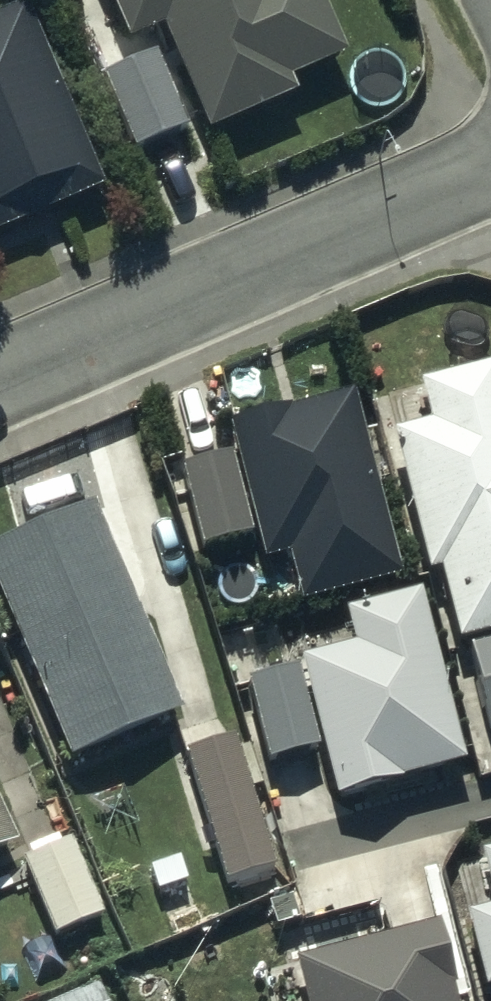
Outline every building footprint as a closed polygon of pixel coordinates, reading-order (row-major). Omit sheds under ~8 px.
[(129,29),(161,15),(210,127),(297,89),(291,75),(345,52),(322,0),(116,0),(129,29)] [(0,17),(0,229),(100,187),(24,7),(0,17)] [(154,49),(102,72),(134,145),(187,122),(154,49)] [(418,382),(429,422),(391,432),(427,574),(437,571),(455,639),(490,630),(490,363),(418,382)] [(350,393),(229,424),(237,454),(182,468),(202,548),(257,534),(265,565),(286,559),(297,600),(397,574),(350,393)] [(0,543),(0,601),(67,757),(180,709),(92,504),(0,543)] [(463,763),(416,593),(340,614),(350,652),(246,681),(268,762),(322,748),(336,798),(463,763)] [(467,645),(490,731),(490,639),(467,645)] [(221,719),(177,733),(225,887),(269,874),(221,719)] [(12,843),(0,818),(0,849),(12,843)] [(69,843),(23,861),(52,933),(98,915),(69,843)] [(481,851),(490,891),(490,848),(481,851)] [(482,989),(490,986),(490,909),(464,916),(482,989)] [(448,987),(451,986),(435,924),(293,961),(303,1000),(452,1000),(448,987)] [(96,983),(49,1000),(104,1000),(96,983)]
